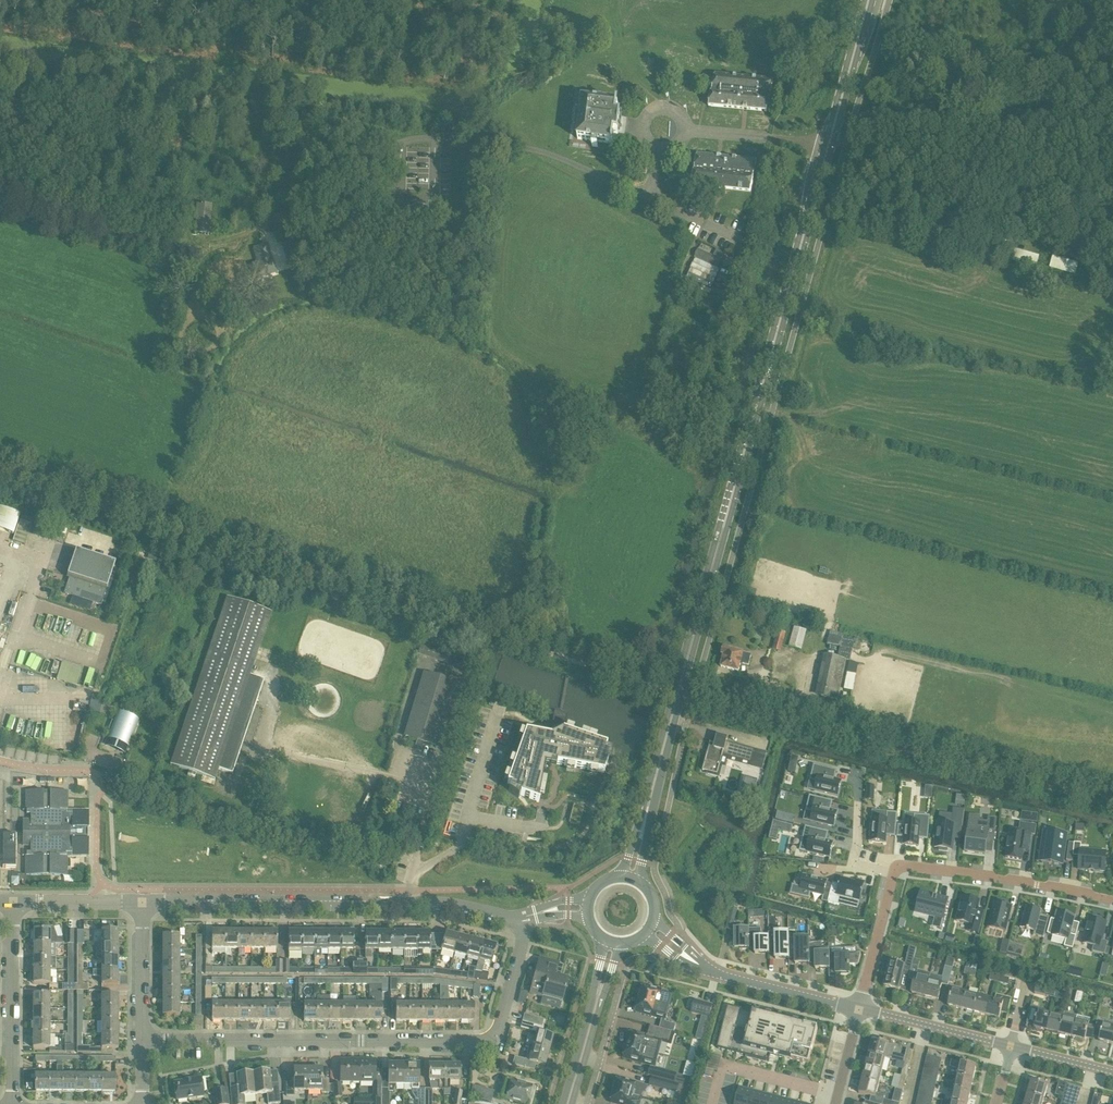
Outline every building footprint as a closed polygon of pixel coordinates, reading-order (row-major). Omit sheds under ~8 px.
[(708,106),(713,106),(767,111),(773,81),(715,75),(708,106)] [(583,100),(578,139),(594,141),(594,142),(598,143),(598,141),(613,143),(614,133),(618,134),(621,116),(616,115),(618,104),(605,103),(605,99),(599,98),(598,102),(583,100)] [(691,185),(713,187),(750,191),(756,161),(697,155),(691,185)] [(196,205),(194,235),(209,236),(212,206),(196,205)] [(287,241),(281,242),(286,259),(292,257),(287,241)] [(273,258),(272,258),(268,244),(253,248),(257,262),(251,264),(255,281),(277,274),(273,258)] [(694,258),(713,266),(718,269),(722,260),(698,249),(694,258)] [(33,519),(21,515),(20,520),(13,540),(25,544),(33,519)] [(101,605),(103,600),(116,561),(77,548),(67,577),(69,578),(64,593),(101,605)] [(224,603),(171,766),(189,771),(187,776),(194,778),(196,774),(202,776),(200,782),(213,786),(218,769),(233,774),(262,685),(248,680),(268,617),(224,603)] [(778,630),(772,649),(781,652),(786,632),(778,630)] [(824,655),(815,696),(838,701),(846,660),(850,661),(854,639),(844,637),(845,634),(830,631),(828,644),(841,647),(839,658),(824,655)] [(418,654),(462,668),(465,658),(421,644),(418,654)] [(721,667),(738,671),(741,663),(749,665),(751,655),(744,653),(744,652),(724,647),(722,655),(724,656),(721,667)] [(772,660),(768,659),(765,660),(764,663),(765,666),(769,668),(772,666),(773,663),(772,660)] [(57,674),(61,663),(54,661),(51,672),(57,674)] [(76,685),(77,685),(82,670),(62,664),(57,679),(58,679),(76,685)] [(453,685),(422,676),(404,739),(417,743),(416,746),(420,748),(421,744),(434,748),(453,685)] [(110,730),(107,738),(107,739),(113,741),(123,745),(129,747),(130,747),(140,720),(117,711),(113,721),(110,730)] [(508,782),(507,784),(510,785),(508,791),(518,798),(520,795),(539,802),(539,801),(538,801),(539,794),(540,787),(542,779),(545,764),(547,753),(558,756),(557,764),(567,766),(574,767),(590,770),(597,771),(604,773),(607,763),(611,763),(611,753),(612,750),(605,748),(607,745),(595,741),(588,739),(580,736),(572,733),(565,731),(564,730),(567,714),(555,712),(554,715),(550,736),(526,731),(525,733),(523,740),(516,760),(513,767),(510,774),(508,782)] [(708,774),(713,775),(719,777),(722,766),(720,766),(723,755),(751,762),(754,750),(726,742),(727,739),(718,736),(716,744),(712,743),(709,754),(707,753),(703,770),(708,772),(708,774)] [(814,765),(810,780),(816,782),(814,790),(838,796),(842,781),(834,779),(836,771),(814,765)] [(756,781),(746,778),(742,795),(752,797),(756,781)] [(763,791),(757,789),(753,802),(760,804),(763,791)] [(23,835),(23,845),(31,845),(31,852),(27,852),(27,870),(31,875),(39,875),(39,871),(54,871),(54,875),(59,875),(62,875),(67,871),(67,856),(88,856),(88,836),(87,836),(87,832),(89,832),(89,812),(68,811),(67,796),(63,792),(32,792),(28,796),(28,814),(31,814),(31,821),(24,821),(23,831),(26,831),(26,835),(23,835)] [(811,797),(808,807),(814,808),(811,822),(835,828),(839,812),(831,811),(833,802),(811,797)] [(935,829),(933,838),(936,839),(935,847),(939,848),(939,850),(947,851),(948,849),(952,850),(955,825),(962,826),(965,809),(953,808),(951,823),(938,821),(937,830),(935,829)] [(792,823),(794,815),(778,812),(776,819),(792,823)] [(873,817),(871,842),(887,843),(888,835),(896,836),(898,813),(888,812),(887,819),(873,817)] [(1022,820),(1036,822),(1038,815),(1023,813),(1022,820)] [(906,820),(904,844),(919,845),(920,838),(928,838),(931,815),(920,814),(920,821),(906,820)] [(970,815),(965,851),(985,854),(986,842),(993,843),(997,819),(989,818),(988,822),(980,821),(980,816),(970,815)] [(792,825),(773,820),(769,838),(777,840),(779,830),(790,833),(792,825)] [(1010,831),(1006,857),(1022,860),(1023,851),(1029,852),(1031,843),(1032,835),(1035,835),(1036,825),(1020,823),(1019,832),(1010,831)] [(806,827),(800,851),(830,858),(833,842),(829,841),(826,841),(827,835),(828,832),(806,827)] [(1046,832),(1041,863),(1051,864),(1051,862),(1060,863),(1060,864),(1061,864),(1061,860),(1064,860),(1066,845),(1064,845),(1065,835),(1046,832)] [(3,836),(3,868),(10,868),(12,868),(16,868),(16,836),(3,836)] [(1104,872),(1106,852),(1081,850),(1081,843),(1074,843),(1073,856),(1080,857),(1078,869),(1088,870),(1088,871),(1094,871),(1095,871),(1104,872)] [(793,885),(791,894),(809,898),(810,892),(824,896),(827,883),(827,881),(819,879),(819,878),(818,878),(818,879),(813,877),(813,876),(812,877),(804,875),(801,887),(793,885)] [(832,884),(828,902),(839,905),(841,897),(850,899),(849,902),(859,904),(865,882),(856,880),(856,882),(841,878),(839,885),(833,883),(832,884)] [(921,892),(916,911),(925,914),(926,911),(936,914),(935,918),(934,921),(942,923),(940,929),(941,929),(948,899),(940,897),(940,898),(937,898),(937,897),(937,898),(934,897),(934,896),(934,897),(930,896),(930,894),(921,892)] [(982,919),(984,911),(977,910),(980,901),(963,897),(956,921),(969,924),(967,930),(978,933),(982,919)] [(1012,906),(995,901),(989,927),(1006,931),(1012,906)] [(732,906),(726,928),(732,930),(738,907),(732,906)] [(1027,907),(1021,928),(1027,930),(1027,931),(1029,931),(1029,930),(1034,932),(1033,935),(1043,938),(1044,938),(1049,917),(1048,917),(1040,914),(1041,910),(1027,907)] [(1074,917),(1058,912),(1055,920),(1051,919),(1047,934),(1052,935),(1066,939),(1064,947),(1073,949),(1076,936),(1070,934),(1074,917)] [(1089,918),(1083,943),(1093,946),(1092,951),(1105,955),(1108,942),(1102,940),(1106,922),(1089,918)] [(44,930),(34,930),(34,931),(31,931),(31,939),(34,939),(34,944),(62,944),(62,939),(57,938),(53,927),(54,927),(43,927),(44,927),(44,930)] [(837,938),(837,928),(828,927),(828,938),(837,938)] [(225,931),(225,948),(225,955),(230,955),(230,948),(231,948),(238,948),(238,931),(238,928),(230,928),(230,931),(225,931)] [(769,952),(769,939),(769,937),(762,937),(761,928),(749,929),(749,947),(756,947),(756,953),(761,953),(761,952),(769,952)] [(294,931),(289,931),(289,953),(302,953),(302,931),(302,929),(294,929),(294,931)] [(320,929),(320,931),(315,931),(315,957),(321,957),(321,950),(328,950),(328,948),(328,931),(328,929),(320,929)] [(366,932),(365,932),(365,958),(372,958),(372,950),(379,950),(379,932),(379,929),(371,929),(371,930),(371,932),(366,932)] [(732,940),(732,948),(741,948),(741,947),(749,947),(749,929),(735,929),(735,939),(732,940)] [(102,930),(102,944),(119,944),(119,930),(102,930)] [(404,950),(405,950),(417,950),(418,932),(417,932),(417,930),(410,930),(410,932),(405,932),(404,950)] [(217,952),(217,948),(225,948),(225,931),(212,931),(212,948),(212,952),(217,952)] [(238,948),(251,948),(251,931),(238,931),(238,948)] [(251,948),(264,948),(264,931),(251,931),(251,948)] [(278,931),(264,931),(264,948),(278,949),(278,931)] [(315,931),(302,931),(302,953),(302,950),(315,950),(315,957),(315,931)] [(328,950),(341,950),(341,947),(341,931),(328,931),(328,948),(328,950)] [(354,931),(341,931),(341,947),(341,950),(354,950),(354,931)] [(379,950),(392,950),(392,932),(379,932),(379,950)] [(392,950),(404,950),(405,932),(392,932),(392,950)] [(431,932),(418,932),(417,950),(417,955),(422,955),(422,950),(431,950),(431,932)] [(459,936),(446,932),(441,950),(442,950),(441,953),(446,955),(447,951),(454,953),(459,936)] [(775,933),(769,933),(769,937),(769,939),(769,952),(776,952),(776,958),(781,958),(782,957),(789,957),(789,939),(789,932),(775,932),(775,933)] [(163,935),(163,949),(180,949),(180,936),(163,935)] [(454,953),(466,957),(471,939),(459,936),(454,953)] [(476,937),(475,940),(471,939),(466,957),(478,960),(484,942),(483,942),(484,939),(476,937)] [(789,939),(789,957),(796,957),(796,964),(801,963),(801,962),(809,962),(809,943),(809,947),(802,947),(802,944),(802,938),(789,939)] [(482,972),(485,962),(491,963),(494,955),(496,955),(498,947),(496,947),(496,946),(484,942),(478,960),(475,974),(474,973),(474,977),(475,977),(475,980),(487,981),(488,972),(482,972)] [(822,942),(809,942),(809,949),(809,962),(816,962),(816,969),(821,969),(821,968),(830,967),(830,949),(822,949),(822,942)] [(34,944),(34,957),(55,957),(55,944),(34,944)] [(102,944),(102,957),(119,957),(119,944),(102,944)] [(1009,947),(1007,952),(1015,954),(1017,946),(1009,944),(1009,947)] [(1007,952),(1009,947),(1002,945),(1000,952),(1007,954),(1007,952)] [(844,948),(830,949),(830,967),(836,967),(836,974),(841,974),(841,975),(850,975),(850,972),(850,965),(858,965),(861,953),(858,953),(858,948),(844,948)] [(163,949),(163,962),(180,962),(180,949),(163,949)] [(55,957),(34,957),(34,970),(50,970),(56,970),(56,957),(55,957)] [(102,957),(102,970),(118,970),(119,957),(102,957)] [(530,992),(542,995),(562,1001),(567,980),(554,977),(558,963),(540,958),(530,992)] [(904,971),(911,972),(912,966),(914,960),(908,958),(906,966),(890,962),(884,986),(900,990),(904,971)] [(289,960),(283,960),(283,974),(289,974),(303,974),(303,971),(301,971),(301,968),(289,968),(289,960)] [(353,968),(341,968),(341,974),(360,974),(360,960),(353,960),(353,968)] [(367,960),(360,960),(360,974),(377,974),(377,971),(379,971),(379,969),(367,968),(367,960)] [(163,962),(163,975),(180,976),(180,962),(163,962)] [(971,969),(970,975),(975,977),(977,970),(978,963),(973,962),(972,964),(971,969)] [(912,993),(925,996),(931,974),(918,970),(919,967),(912,966),(911,972),(917,974),(916,977),(912,993)] [(931,974),(925,996),(938,1000),(942,984),(948,985),(953,968),(946,966),(943,977),(931,974)] [(63,990),(68,990),(73,990),(76,990),(76,984),(73,984),(73,969),(71,969),(71,971),(68,971),(68,984),(63,984),(63,990)] [(76,990),(77,990),(83,990),(89,990),(89,984),(83,984),(83,969),(80,969),(80,971),(78,971),(78,984),(76,984),(76,990)] [(50,970),(34,970),(33,970),(32,972),(32,977),(33,978),(34,978),(34,983),(53,983),(53,978),(50,978),(50,970)] [(94,976),(102,976),(102,984),(118,984),(118,970),(102,970),(102,971),(94,971),(94,976)] [(163,975),(163,989),(180,989),(180,976),(163,975)] [(996,975),(995,981),(1008,985),(1010,979),(996,975)] [(448,1004),(448,986),(448,981),(435,979),(435,985),(440,985),(441,1001),(441,1004),(436,1004),(436,1022),(449,1022),(448,1004)] [(644,986),(640,999),(670,1007),(674,994),(644,986)] [(1047,988),(1037,986),(1035,993),(1045,996),(1047,988)] [(163,989),(163,1002),(180,1002),(180,989),(163,989)] [(948,1005),(961,1009),(965,993),(952,990),(948,1005)] [(527,993),(520,991),(517,1002),(523,1003),(523,1000),(525,1000),(527,993)] [(1067,993),(1059,991),(1057,999),(1065,1001),(1067,993)] [(961,1009),(974,1012),(978,996),(965,993),(961,1009)] [(34,994),(34,1008),(50,1008),(50,994),(34,994)] [(102,1008),(118,1008),(118,995),(98,995),(98,1000),(102,1000),(102,1008)] [(997,995),(995,1000),(990,999),(986,1015),(1000,1018),(1001,1012),(1008,1014),(1012,999),(997,995)] [(974,1012),(986,1015),(990,999),(978,996),(974,1012)] [(637,1011),(663,1018),(660,1029),(675,1033),(677,1025),(666,1022),(670,1007),(640,999),(637,1011)] [(369,1021),(369,1004),(369,1000),(362,1000),(362,1004),(356,1004),(356,1021),(369,1021)] [(710,1018),(713,1005),(695,1000),(692,1013),(710,1018)] [(180,1016),(180,1002),(163,1002),(163,1015),(180,1016)] [(212,1020),(226,1021),(226,1003),(212,1003),(212,1020)] [(226,1021),(239,1021),(239,1003),(226,1003),(226,1021)] [(239,1021),(252,1021),(252,1003),(239,1003),(239,1021)] [(252,1021),(265,1021),(265,1003),(252,1003),(252,1021)] [(265,1021),(277,1021),(278,1003),(265,1003),(265,1021)] [(291,1003),(278,1003),(277,1021),(291,1021),(291,1003)] [(304,1021),(318,1021),(318,1004),(304,1004),(304,1021)] [(318,1021),(331,1021),(331,1004),(318,1004),(318,1021)] [(331,1004),(331,1021),(343,1021),(343,1004),(331,1004)] [(343,1021),(356,1021),(356,1004),(343,1004),(343,1021)] [(383,1004),(369,1004),(369,1021),(383,1021),(383,1004)] [(397,1022),(410,1022),(410,1004),(397,1004),(397,1022)] [(410,1022),(423,1022),(423,1004),(410,1004),(410,1022)] [(423,1022),(436,1022),(436,1004),(423,1004),(423,1022)] [(449,1022),(461,1022),(462,1004),(448,1004),(449,1022)] [(475,1004),(462,1004),(461,1022),(475,1022),(475,1004)] [(728,1006),(718,1048),(769,1061),(771,1054),(810,1064),(818,1029),(728,1006)] [(1032,1006),(1027,1024),(1035,1026),(1034,1030),(1042,1032),(1043,1029),(1045,1030),(1047,1030),(1051,1015),(1038,1011),(1039,1008),(1032,1006)] [(34,1008),(33,1021),(50,1021),(50,1008),(34,1008)] [(102,1008),(102,1021),(118,1021),(118,1008),(102,1008)] [(1047,1030),(1060,1033),(1065,1013),(1063,1018),(1051,1015),(1047,1030)] [(1060,1033),(1072,1037),(1076,1021),(1077,1016),(1065,1013),(1060,1033)] [(524,1014),(522,1021),(542,1026),(544,1020),(524,1014)] [(708,1025),(710,1018),(702,1016),(700,1023),(708,1025)] [(1093,1036),(1096,1025),(1089,1024),(1091,1019),(1077,1016),(1076,1021),(1072,1037),(1086,1040),(1086,1038),(1092,1039),(1093,1036)] [(1105,1020),(1097,1018),(1096,1025),(1093,1036),(1100,1038),(1100,1041),(1112,1044),(1112,1043),(1112,1022),(1105,1020)] [(33,1021),(33,1034),(50,1034),(50,1021),(33,1021)] [(74,1034),(74,1021),(68,1021),(68,1032),(63,1032),(63,1034),(65,1034),(74,1034)] [(102,1021),(102,1035),(118,1035),(118,1021),(102,1021)] [(525,1044),(529,1045),(548,1051),(552,1036),(542,1033),(544,1027),(542,1026),(522,1021),(520,1028),(537,1033),(535,1037),(528,1035),(525,1044)] [(631,1032),(628,1044),(645,1049),(647,1044),(656,1047),(658,1040),(631,1032)] [(65,1047),(50,1047),(50,1034),(33,1034),(33,1048),(50,1048),(50,1052),(65,1052),(65,1047)] [(74,1034),(65,1034),(65,1045),(73,1045),(74,1034)] [(91,1053),(91,1046),(83,1046),(83,1034),(78,1034),(77,1052),(91,1053)] [(102,1048),(118,1048),(118,1035),(102,1035),(102,1048)] [(895,1047),(890,1045),(873,1041),(870,1054),(887,1058),(892,1060),(895,1047)] [(628,1044),(624,1057),(651,1065),(654,1052),(645,1050),(645,1049),(628,1044)] [(529,1045),(525,1060),(515,1057),(513,1064),(532,1070),(534,1062),(544,1065),(548,1051),(529,1045)] [(905,1063),(906,1063),(911,1064),(914,1051),(908,1050),(905,1063)] [(870,1054),(867,1067),(884,1071),(887,1058),(870,1054)] [(928,1056),(926,1063),(940,1067),(942,1059),(928,1056)] [(360,1060),(341,1060),(341,1082),(361,1082),(360,1060)] [(376,1060),(360,1060),(361,1082),(376,1082),(376,1060)] [(939,1072),(940,1067),(926,1063),(925,1069),(939,1072)] [(950,1067),(959,1069),(957,1077),(974,1081),(977,1068),(951,1063),(950,1067)] [(445,1064),(430,1064),(430,1080),(431,1089),(432,1089),(445,1089),(445,1064)] [(460,1064),(445,1064),(445,1089),(450,1089),(450,1080),(460,1080),(460,1064)] [(389,1065),(389,1089),(389,1092),(390,1092),(393,1092),(396,1086),(396,1084),(404,1084),(404,1065),(389,1065)] [(419,1065),(404,1065),(404,1084),(412,1084),(412,1089),(412,1092),(416,1099),(419,1099),(419,1089),(419,1084),(420,1084),(419,1065)] [(57,1066),(57,1074),(49,1074),(49,1091),(62,1091),(62,1075),(63,1075),(63,1066),(57,1066)] [(865,1075),(863,1080),(880,1084),(884,1071),(867,1067),(866,1068),(865,1067),(864,1068),(863,1074),(863,1075),(865,1075)] [(296,1092),(309,1092),(309,1068),(295,1068),(295,1082),(287,1082),(287,1096),(296,1096),(296,1092)] [(323,1068),(309,1068),(309,1092),(322,1092),(322,1094),(330,1094),(330,1080),(323,1080),(323,1068)] [(653,1076),(691,1086),(693,1079),(689,1078),(651,1068),(650,1075),(653,1076)] [(938,1078),(939,1072),(925,1069),(924,1075),(938,1078)] [(254,1072),(256,1094),(267,1093),(268,1103),(269,1103),(281,1103),(279,1083),(271,1084),(270,1071),(270,1070),(254,1072)] [(244,1096),(256,1094),(254,1072),(237,1074),(237,1075),(238,1087),(230,1088),(232,1103),(245,1103),(244,1096)] [(36,1091),(49,1091),(49,1074),(36,1074),(36,1091)] [(62,1091),(75,1092),(76,1075),(63,1075),(62,1075),(62,1091)] [(75,1092),(89,1092),(89,1075),(76,1075),(75,1092)] [(89,1092),(102,1092),(102,1075),(89,1075),(89,1092)] [(115,1075),(102,1075),(102,1092),(115,1092),(115,1075)] [(938,1079),(938,1078),(924,1075),(922,1082),(936,1085),(938,1079)] [(676,1091),(673,1103),(686,1103),(691,1086),(653,1076),(651,1084),(676,1091)] [(900,1089),(904,1090),(908,1077),(903,1076),(900,1089)] [(177,1098),(178,1100),(204,1096),(201,1077),(192,1078),(192,1080),(175,1082),(177,1092),(175,1092),(176,1098),(177,1098)] [(957,1077),(954,1090),(971,1094),(974,1081),(957,1077)] [(619,1078),(616,1090),(633,1095),(634,1090),(643,1092),(645,1086),(619,1078)] [(532,1086),(511,1080),(511,1081),(507,1080),(502,1096),(506,1098),(526,1103),(527,1103),(532,1086)] [(900,1103),(884,1099),(885,1095),(878,1094),(880,1084),(863,1080),(860,1093),(873,1097),(871,1103),(877,1103),(900,1103)] [(1028,1094),(1044,1099),(1048,1085),(1032,1081),(1032,1082),(1028,1081),(1026,1089),(1027,1089),(1026,1093),(1028,1094)] [(1060,1081),(1056,1094),(1064,1096),(1065,1091),(1067,1084),(1060,1081)] [(342,1084),(334,1084),(335,1098),(343,1098),(342,1084)] [(382,1084),(374,1084),(373,1098),(382,1098),(382,1089),(382,1084)] [(935,1093),(936,1088),(921,1084),(920,1090),(935,1093)] [(1067,1084),(1065,1091),(1079,1095),(1082,1087),(1067,1084)] [(752,1091),(740,1088),(736,1103),(749,1103),(752,1091)] [(901,1098),(903,1090),(900,1089),(896,1088),(894,1096),(901,1098)] [(215,1103),(229,1103),(227,1090),(214,1092),(215,1103)] [(454,1103),(461,1103),(463,1091),(456,1090),(454,1103)] [(616,1090),(612,1102),(619,1103),(640,1103),(642,1097),(633,1095),(616,1090)] [(933,1099),(935,1093),(920,1090),(919,1096),(933,1099)] [(952,1102),(951,1103),(954,1103),(969,1103),(971,1094),(954,1090),(952,1102)] [(749,1103),(761,1103),(764,1094),(752,1091),(749,1103)] [(1063,1098),(1077,1102),(1079,1095),(1065,1091),(1064,1096),(1063,1098)] [(776,1097),(764,1094),(761,1103),(774,1103),(776,1097)] [(1026,1103),(1043,1103),(1044,1099),(1028,1094),(1026,1103)]
